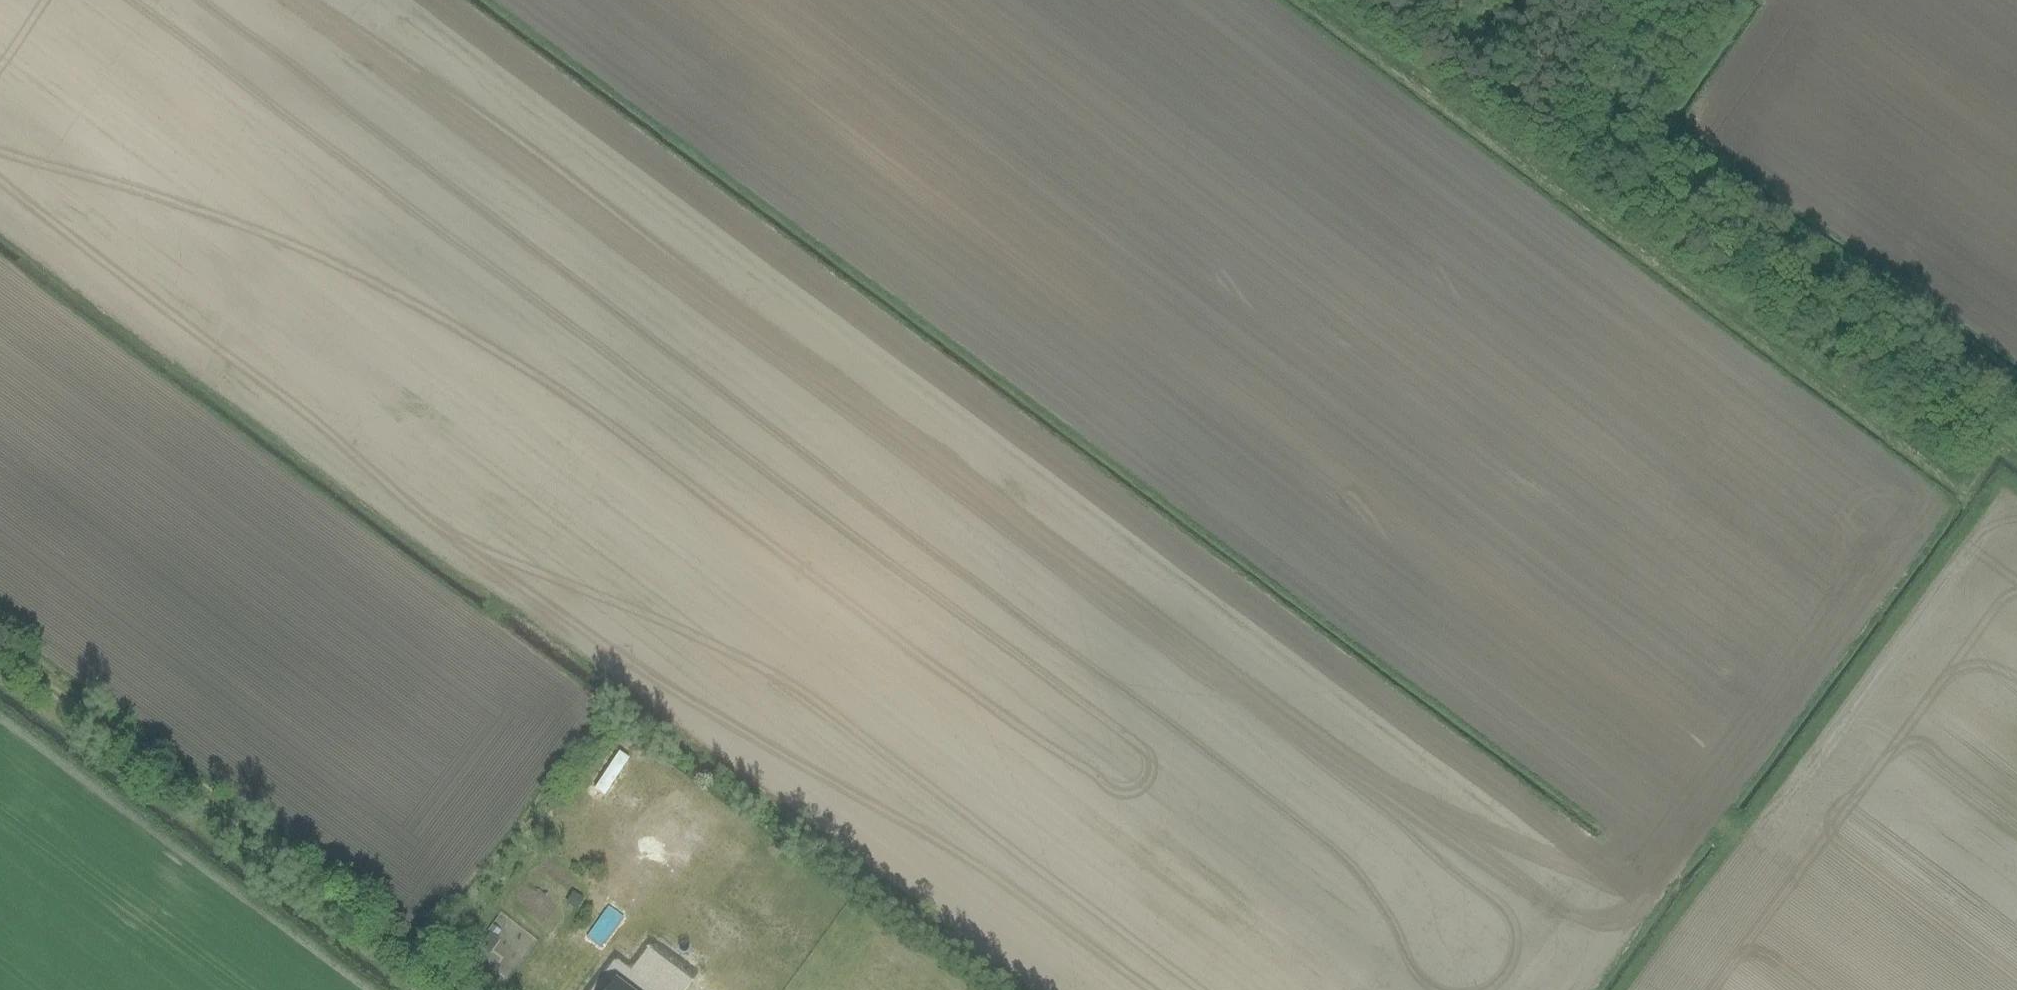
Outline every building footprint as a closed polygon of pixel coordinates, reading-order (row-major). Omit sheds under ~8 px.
[(616,980),(608,989),(629,989),(616,980)]
